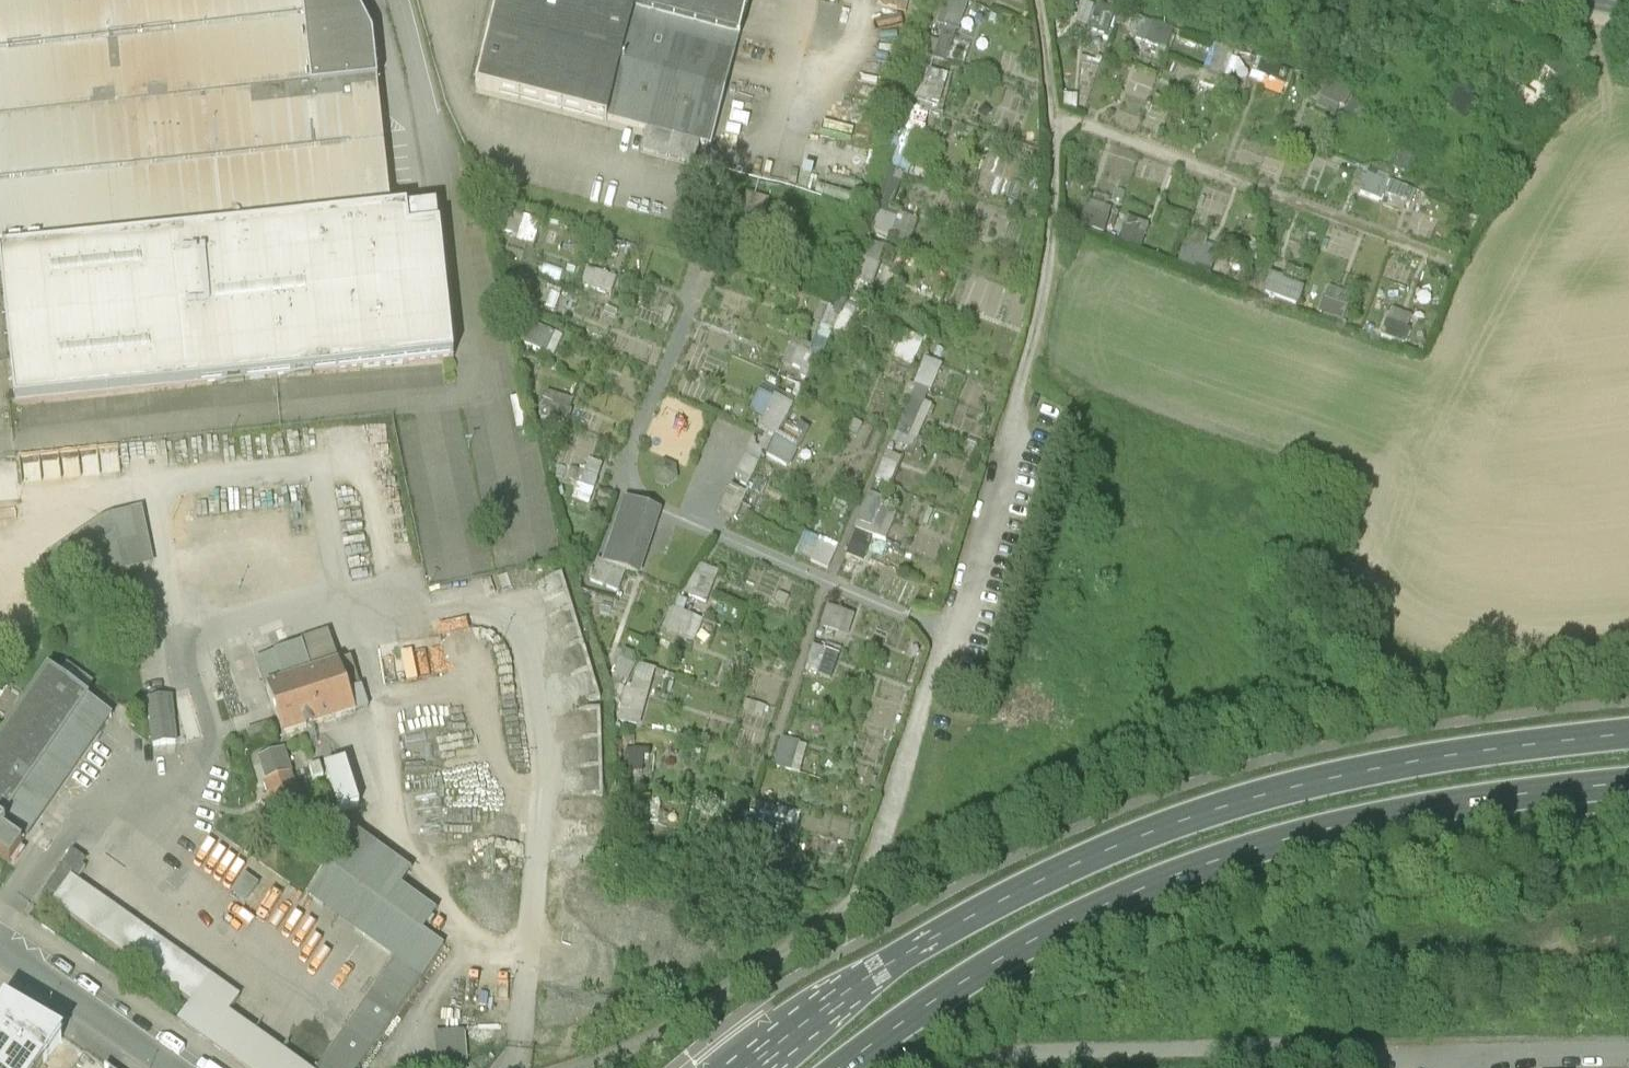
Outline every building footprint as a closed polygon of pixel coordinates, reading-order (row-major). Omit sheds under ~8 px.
[(2,251),(393,212),(375,34),(357,0),(0,0),(0,251),(2,251)] [(479,87),(711,147),(750,0),(502,0),(479,87)] [(943,64),(961,4),(949,0),(940,0),(922,58),(943,64)] [(1316,105),(1333,115),(1341,101),(1323,91),(1316,105)] [(1102,232),(1108,214),(1084,206),(1078,224),(1102,232)] [(393,212),(2,251),(17,402),(456,356),(440,207),(393,212)] [(877,212),(869,232),(905,246),(913,226),(877,212)] [(1125,216),(1118,239),(1139,246),(1146,223),(1125,216)] [(868,288),(880,250),(865,245),(853,283),(868,288)] [(584,270),(579,286),(608,295),(613,278),(584,270)] [(1298,303),(1303,284),(1266,274),(1261,293),(1298,303)] [(522,302),(550,312),(556,295),(527,286),(522,302)] [(806,342),(791,337),(779,370),(811,382),(837,308),(820,302),(806,342)] [(1402,344),(1413,316),(1391,307),(1380,335),(1402,344)] [(554,358),(562,334),(526,322),(519,347),(554,358)] [(919,359),(875,482),(893,488),(921,409),(936,366),(919,359)] [(747,414),(759,419),(772,392),(759,386),(747,414)] [(541,393),(538,420),(568,424),(571,397),(541,393)] [(744,485),(770,435),(776,438),(792,406),(772,396),(730,478),(744,485)] [(787,468),(796,448),(773,437),(764,458),(787,468)] [(98,451),(19,454),(21,482),(92,479),(91,466),(99,466),(98,451)] [(587,504),(600,463),(585,458),(571,499),(587,504)] [(855,533),(881,540),(893,489),(867,482),(855,533)] [(733,517),(745,494),(728,485),(716,508),(733,517)] [(662,513),(625,499),(602,563),(626,572),(639,577),(662,513)] [(154,564),(143,508),(107,518),(42,561),(58,587),(116,545),(122,570),(154,564)] [(805,534),(795,555),(826,569),(836,548),(805,534)] [(626,572),(602,563),(594,585),(618,593),(626,572)] [(845,639),(854,614),(825,604),(816,629),(845,639)] [(673,606),(660,636),(686,648),(699,618),(673,606)] [(804,667),(830,676),(838,652),(812,643),(804,667)] [(275,654),(282,675),(311,666),(304,645),(275,654)] [(352,659),(340,664),(357,714),(370,710),(352,659)] [(641,724),(652,667),(631,662),(620,720),(641,724)] [(268,688),(286,739),(357,714),(340,664),(268,688)] [(0,742),(0,830),(23,847),(114,720),(48,674),(0,742)] [(177,744),(173,699),(149,701),(154,746),(177,744)] [(772,764),(788,768),(796,739),(780,735),(772,764)] [(640,766),(639,747),(626,748),(627,766),(640,766)] [(255,755),(258,820),(289,819),(286,754),(255,755)] [(362,809),(348,766),(327,773),(341,816),(362,809)] [(757,800),(753,816),(796,827),(800,811),(757,800)] [(23,847),(0,830),(0,857),(11,865),(23,847)] [(513,872),(511,837),(487,839),(488,873),(513,872)] [(40,897),(51,905),(71,877),(78,882),(87,869),(81,865),(85,859),(73,851),(40,897)] [(316,1067),(358,1067),(445,946),(325,862),(303,894),(394,958),(316,1067)] [(51,905),(193,1005),(179,1024),(243,1067),(310,1067),(230,1012),(241,996),(78,882),(71,877),(51,905)] [(6,1005),(0,1013),(0,1067),(44,1067),(64,1039),(6,1005)] [(466,1032),(436,1034),(438,1067),(468,1067),(466,1032)] [(85,1054),(75,1067),(105,1067),(85,1054)]
